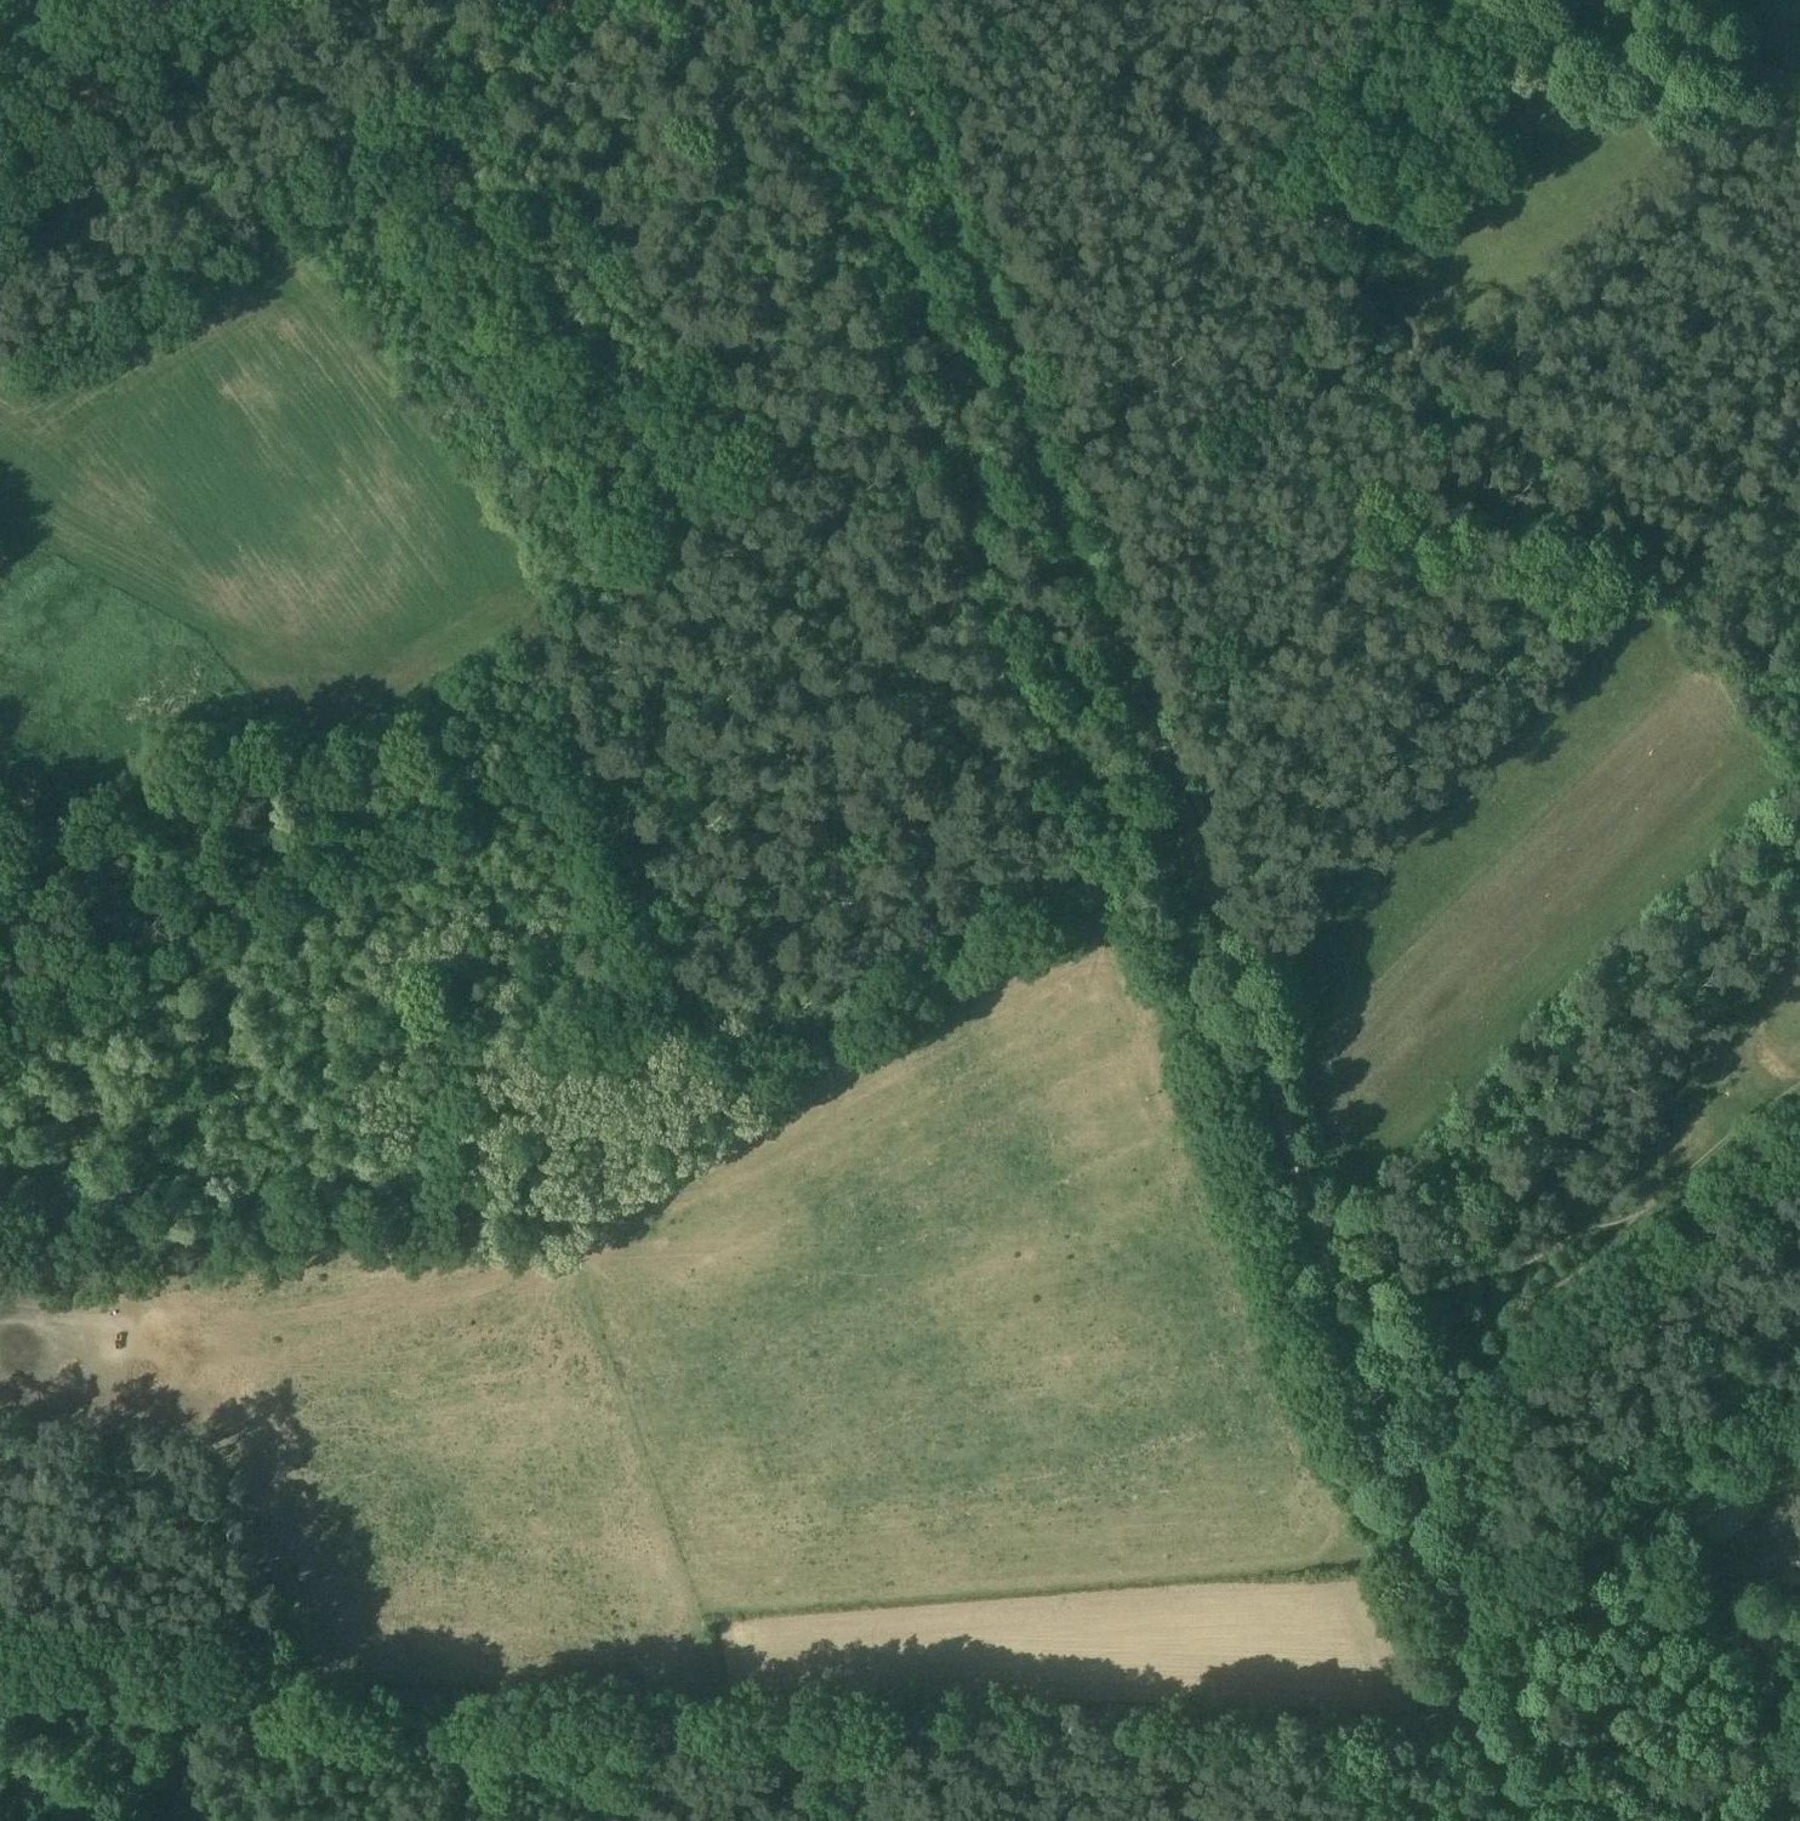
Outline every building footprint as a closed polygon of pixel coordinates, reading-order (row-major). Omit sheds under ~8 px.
[(1504,102),(1487,123),(1520,148),(1536,127),(1529,121),(1540,107),(1524,94),(1512,109),(1504,102)]
